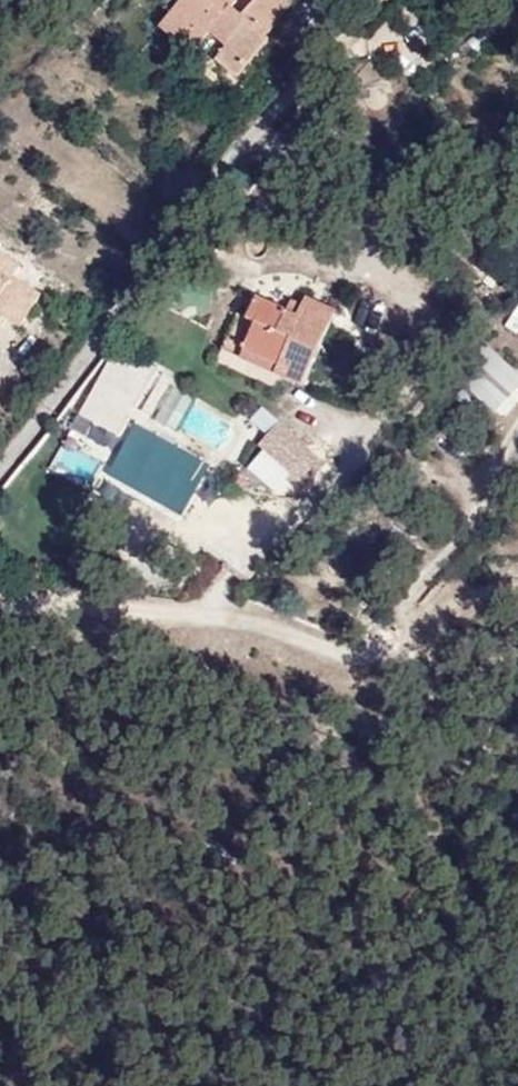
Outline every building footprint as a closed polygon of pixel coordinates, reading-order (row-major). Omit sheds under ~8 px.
[(267,16),(266,9),(255,0),(238,0),(215,31),(207,26),(213,18),(200,10),(207,0),(161,0),(129,46),(164,69),(180,50),(195,59),(184,77),(214,96),(240,62),(237,57),(267,16)] [(22,314),(0,300),(0,342),(22,314)] [(517,326),(517,302),(504,321),(515,330),(517,326)] [(286,414),(342,332),(314,313),(308,321),(299,335),(285,325),(264,311),(253,325),(262,332),(242,362),(271,382),(261,397),(286,414)] [(299,335),(308,321),(295,313),(285,325),(299,335)] [(231,377),(262,332),(253,325),(244,319),(213,364),(231,377)] [(517,383),(517,370),(483,340),(453,375),(494,410),(517,383)] [(271,382),(242,362),(231,377),(261,397),(271,382)] [(146,442),(181,394),(152,375),(120,421),(146,442)] [(273,428),(242,461),(272,488),(303,455),(273,428)]
